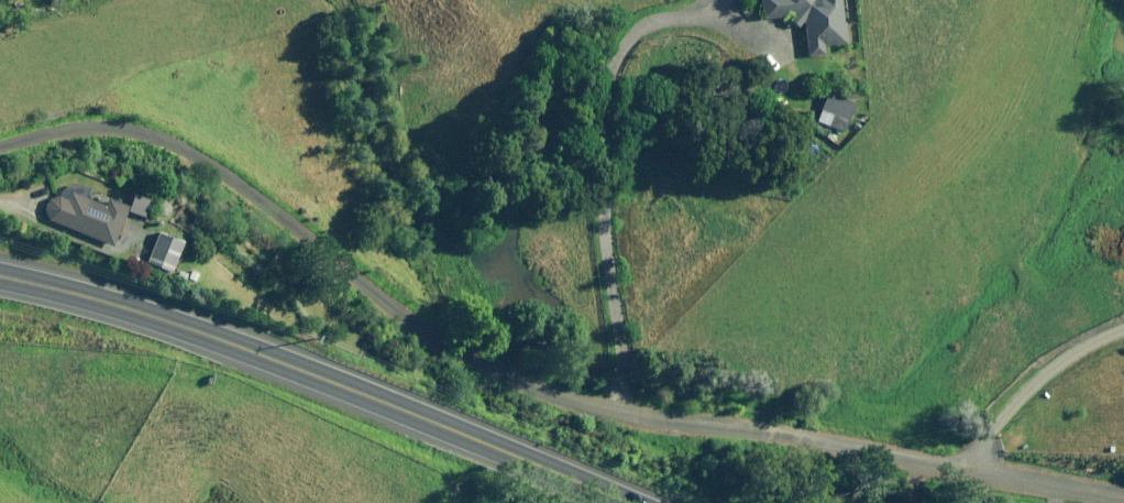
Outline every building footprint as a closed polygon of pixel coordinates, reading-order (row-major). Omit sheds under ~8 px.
[(841,0),(759,0),(760,18),(785,17),(799,28),(803,23),(805,55),(824,54),(823,43),(843,42),(841,0)] [(851,103),(825,94),(815,121),(841,131),(851,103)] [(102,207),(68,193),(65,200),(53,196),(43,203),(45,219),(106,243),(121,206),(105,199),(102,207)]
